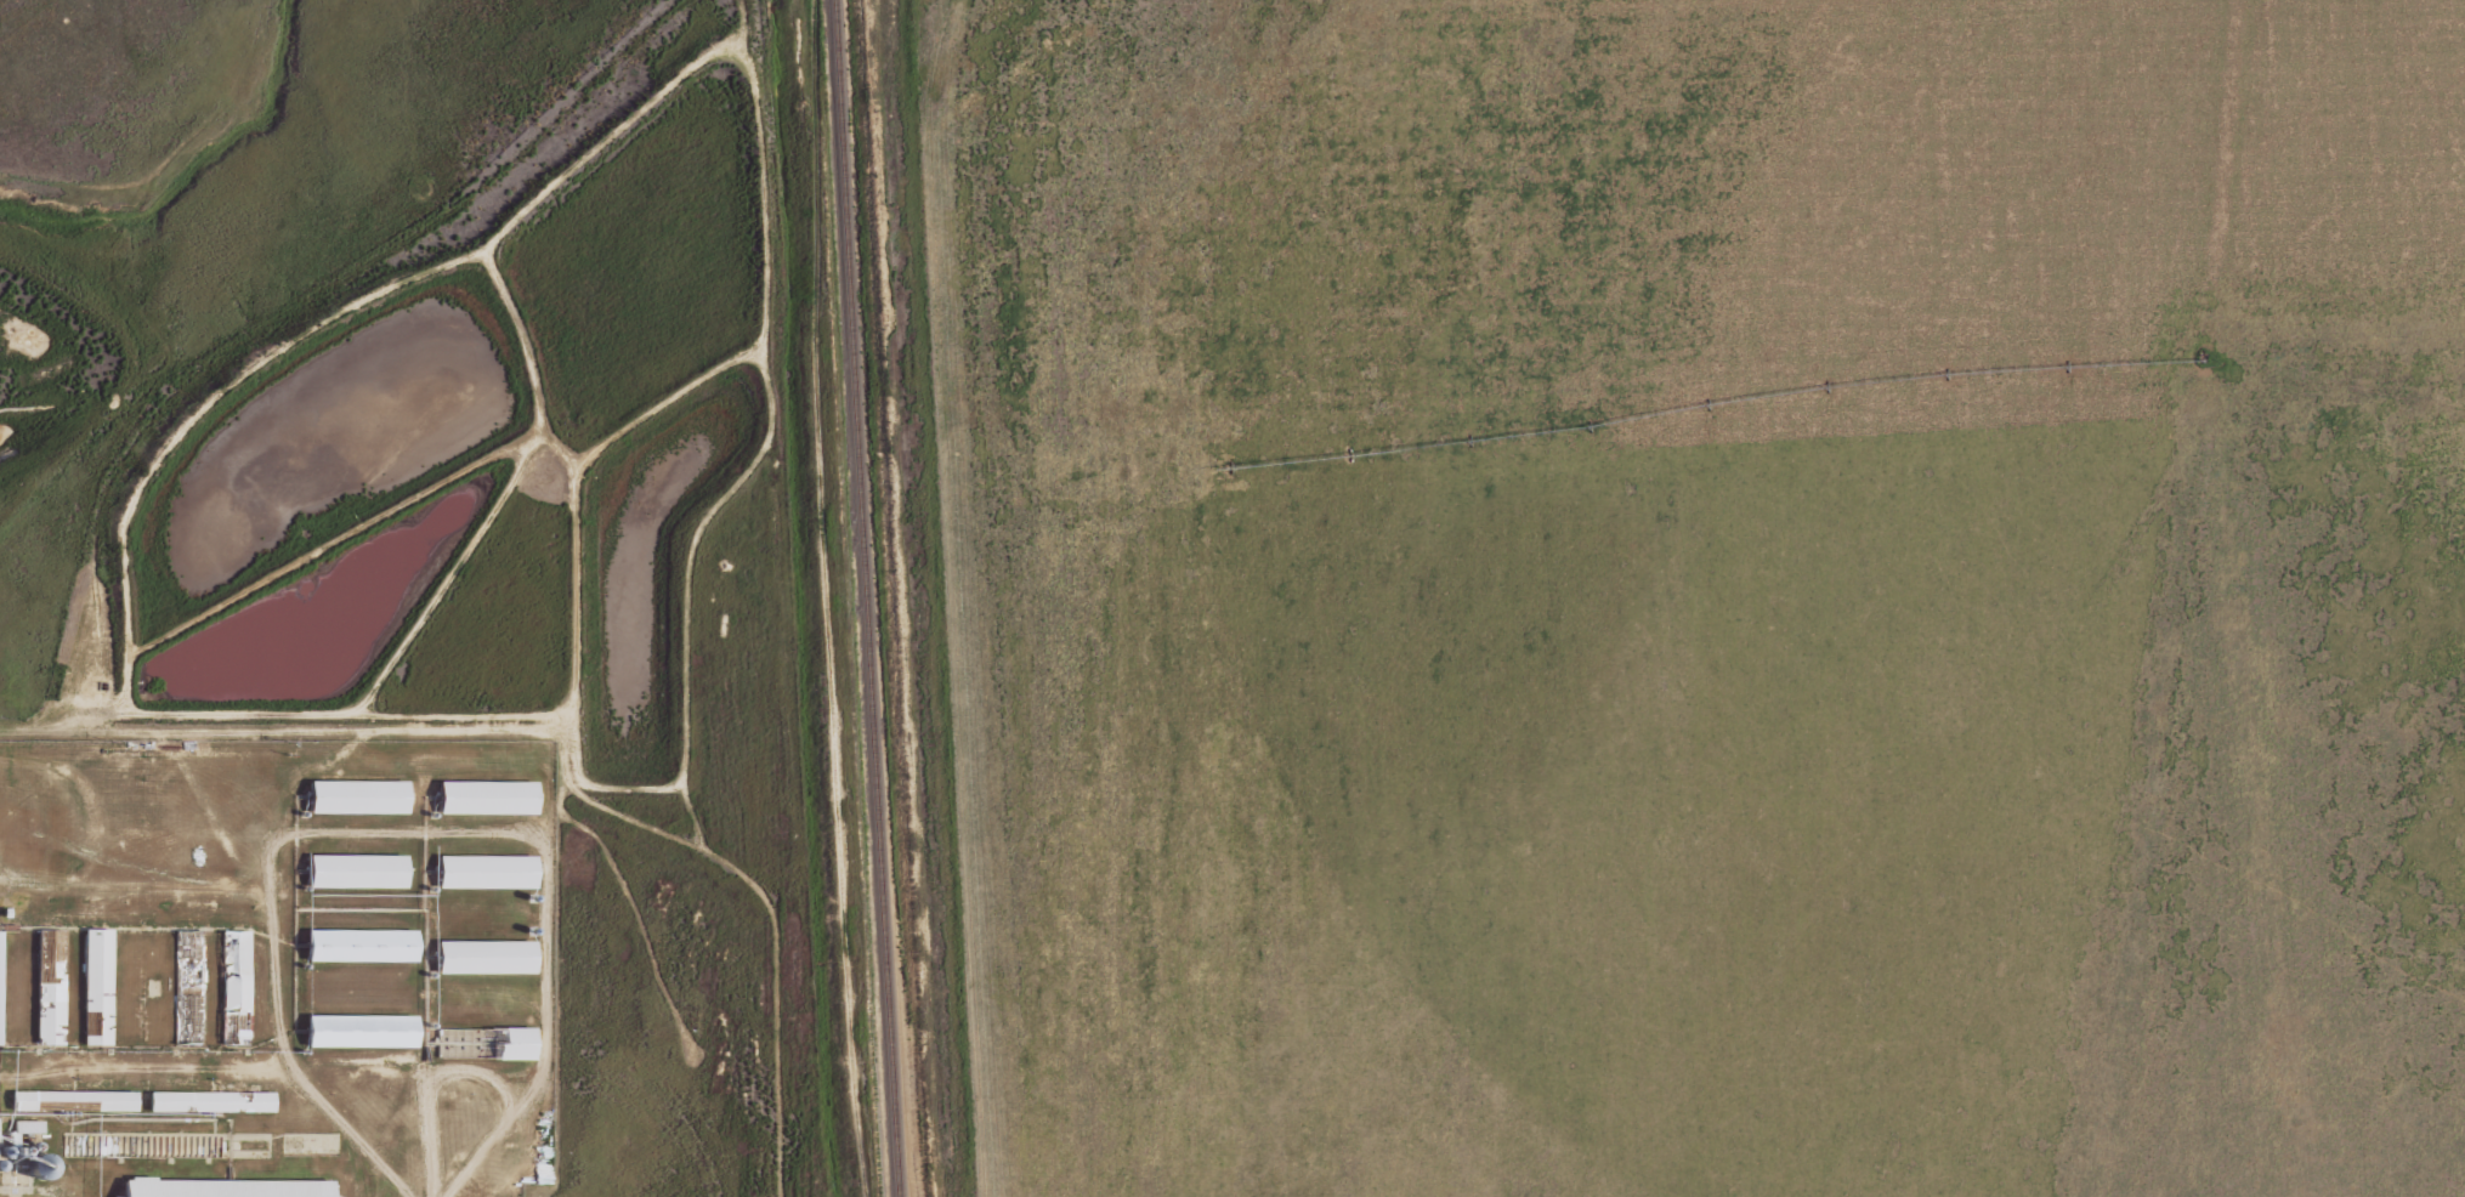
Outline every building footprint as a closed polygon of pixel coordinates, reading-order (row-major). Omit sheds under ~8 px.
[(410,812),(410,781),(307,782),(307,815),(410,812)] [(436,812),(437,781),(540,784),(539,816),(436,812)] [(537,890),(437,886),(438,855),(538,857),(537,890)] [(409,889),(409,856),(310,856),(310,889),(409,889)] [(85,929),(114,929),(113,1046),(84,1046),(85,929)] [(220,929),(250,929),(250,1046),(220,1046),(220,929)] [(39,930),(68,930),(67,1046),(38,1046),(39,930)] [(419,931),(419,960),(306,960),(307,931),(419,931)] [(172,932),(205,932),(206,1046),(172,1046),(172,932)] [(538,971),(537,940),(433,942),(435,974),(538,971)] [(307,1048),(306,1016),(416,1016),(416,1046),(307,1048)] [(437,1031),(539,1028),(540,1056),(438,1059),(437,1031)] [(277,1110),(149,1110),(149,1090),(277,1089),(277,1110)] [(140,1107),(12,1110),(12,1093),(140,1091),(140,1107)] [(40,1121),(11,1121),(11,1132),(40,1132),(40,1121)] [(329,1176),(329,1196),(118,1196),(118,1175),(329,1176)]
